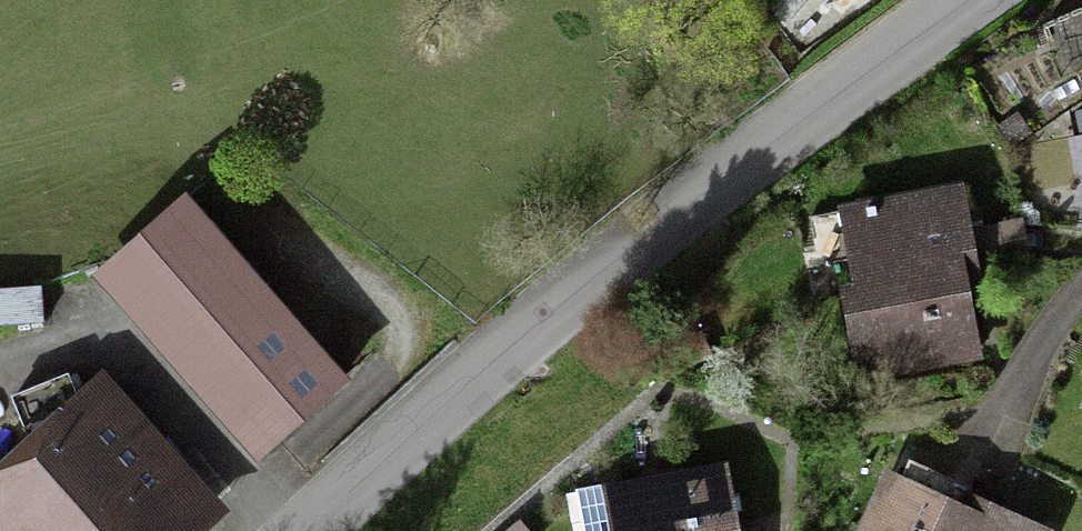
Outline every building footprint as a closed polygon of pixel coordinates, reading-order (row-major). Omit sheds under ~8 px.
[(858,289),(962,270),(974,268),(959,190),(843,211),(858,289)] [(104,288),(263,469),(353,391),(194,209),(104,288)] [(962,270),(858,289),(844,292),(862,385),(979,363),(962,270)] [(44,322),(42,288),(0,290),(0,325),(44,322)] [(13,396),(27,433),(79,414),(66,377),(13,396)] [(194,525),(93,408),(79,414),(27,433),(45,451),(0,489),(0,530),(188,530),(194,525)] [(730,475),(603,496),(609,530),(740,530),(730,475)] [(964,515),(892,484),(871,530),(957,530),(964,515)] [(957,530),(1030,530),(969,504),(964,515),(957,530)] [(517,519),(502,530),(527,530),(517,519)]
